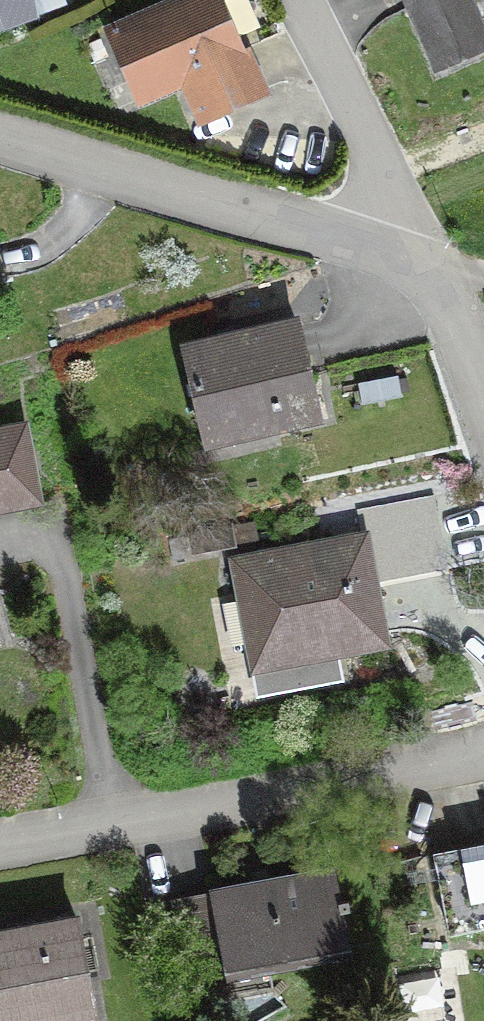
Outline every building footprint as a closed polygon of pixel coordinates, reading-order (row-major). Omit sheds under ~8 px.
[(41,18),(34,0),(0,0),(0,33),(41,18)] [(256,95),(213,0),(197,0),(108,39),(135,98),(183,78),(201,119),(256,95)] [(432,71),(483,49),(483,44),(465,0),(401,0),(432,71)] [(202,446),(315,419),(294,326),(181,352),(202,446)] [(32,501),(19,432),(0,436),(0,507),(32,501)] [(325,655),(379,644),(359,542),(234,566),(251,652),(322,638),(325,655)] [(432,858),(447,936),(483,929),(483,914),(483,909),(483,847),(432,858)] [(347,959),(331,874),(208,897),(224,982),(347,959)] [(209,951),(199,900),(172,905),(182,956),(209,951)] [(0,936),(0,1020),(92,1020),(73,922),(0,936)]
